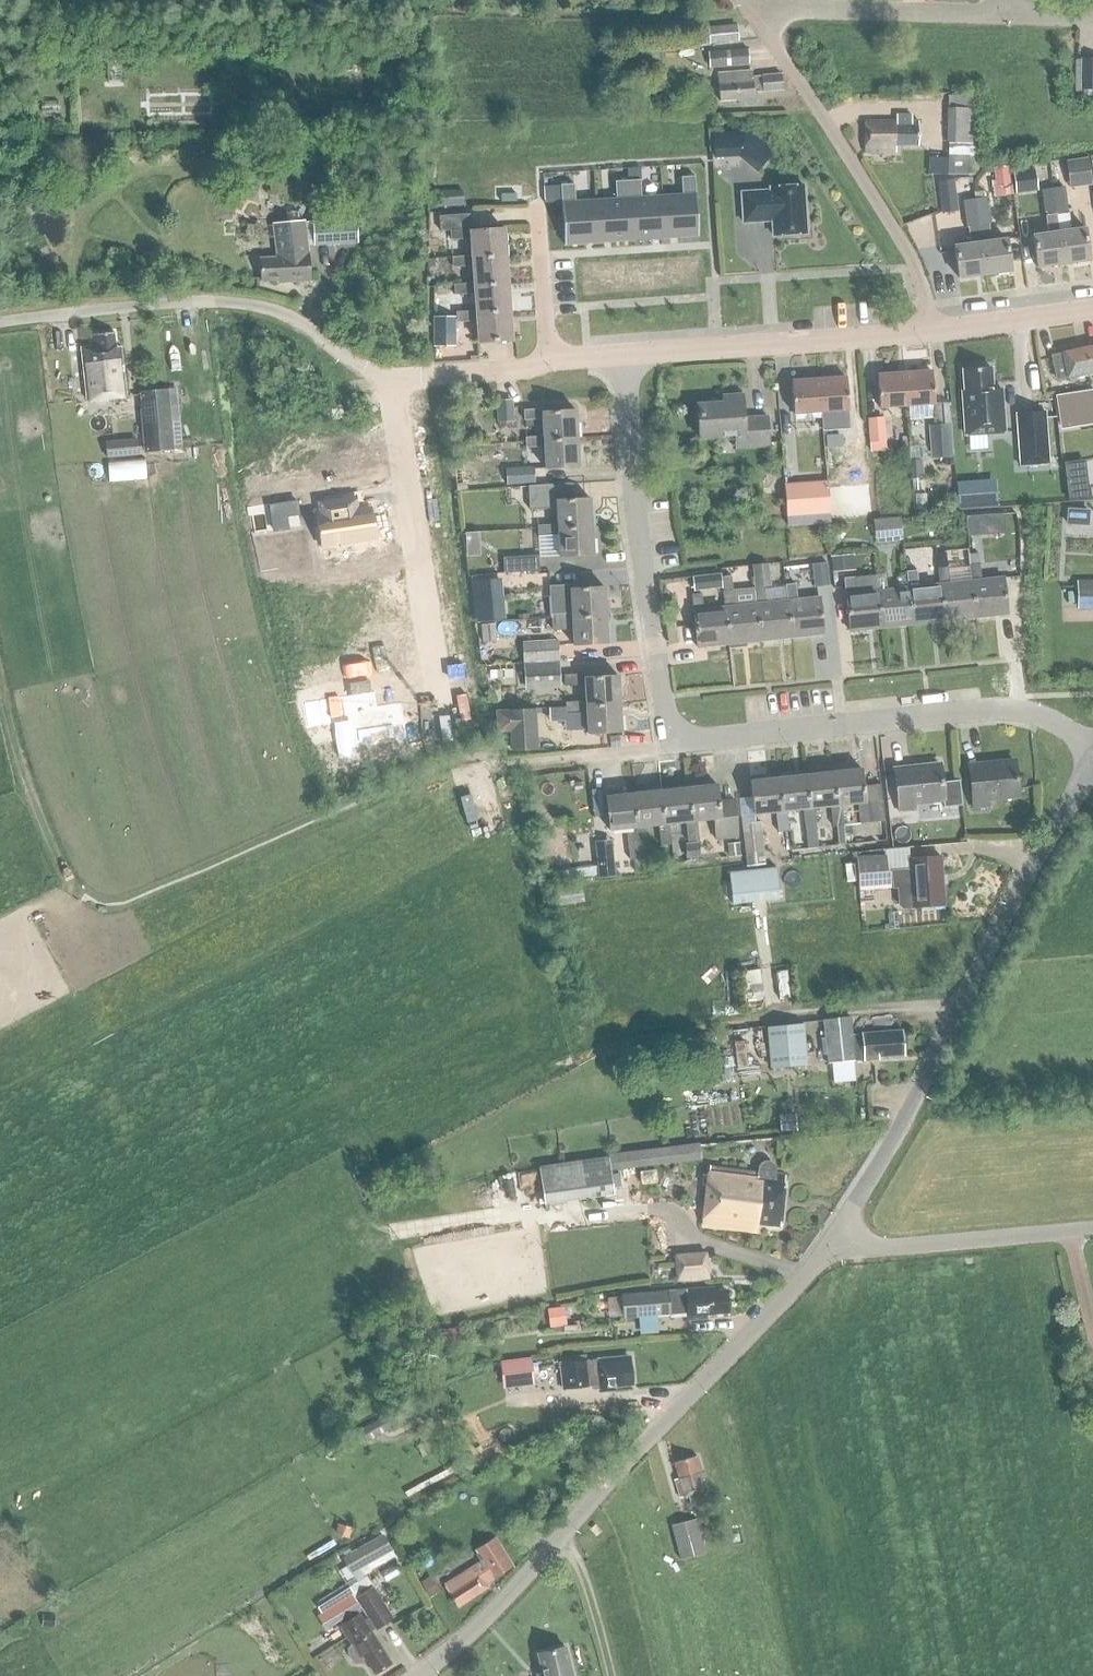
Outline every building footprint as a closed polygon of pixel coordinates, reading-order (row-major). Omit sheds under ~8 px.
[(737,27),(726,28),(706,29),(707,43),(738,40),(737,27)] [(749,64),(748,49),(708,52),(709,67),(749,64)] [(1092,89),(1092,58),(1081,58),(1081,89),(1092,89)] [(753,92),(782,90),(781,74),(752,77),(752,71),(717,74),(719,101),(737,100),(737,104),(754,103),(753,92)] [(947,97),(947,108),(974,108),(974,97),(947,97)] [(947,143),(973,143),(974,108),(947,108),(947,143)] [(918,145),(918,121),(911,121),(911,115),(896,115),(896,121),(865,122),(865,152),(895,152),(895,145),(918,145)] [(747,133),(740,154),(757,169),(771,154),(747,133)] [(1066,159),(1070,188),(1091,185),(1088,157),(1066,159)] [(993,187),(994,197),(1013,195),(1012,185),(1010,185),(1008,167),(992,168),(994,187),(993,187)] [(269,180),(282,179),(281,168),(268,169),(269,180)] [(1014,185),(1036,182),(1034,169),(1013,172),(1014,185)] [(698,236),(694,176),(681,177),(682,194),(661,196),(664,238),(698,236)] [(616,199),(595,200),(598,243),(631,240),(627,180),(615,181),(616,199)] [(641,197),(640,180),(627,180),(631,240),(664,238),(661,196),(641,197)] [(937,182),(940,213),(956,212),(953,180),(937,182)] [(564,245),(598,243),(595,200),(575,201),(574,184),(560,185),(564,245)] [(803,185),(769,188),(769,191),(741,193),(743,222),(771,221),(772,236),(806,233),(803,185)] [(1069,231),(1063,187),(1053,189),(1063,264),(1089,261),(1085,228),(1069,231)] [(1053,189),(1041,190),(1047,234),(1032,236),(1037,268),(1063,264),(1053,189)] [(427,195),(428,206),(441,206),(463,205),(462,191),(440,193),(440,195),(427,195)] [(974,199),(985,275),(1011,271),(1007,239),(991,241),(986,198),(974,199)] [(970,244),(954,246),(958,278),(985,275),(974,199),(963,201),(967,227),(968,227),(970,244)] [(430,212),(431,231),(450,230),(450,240),(470,238),(471,256),(471,260),(505,257),(503,229),(471,231),(469,214),(439,216),(438,211),(430,212)] [(355,212),(312,214),(312,220),(313,243),(314,245),(357,242),(355,212)] [(313,243),(312,220),(272,224),(275,254),(274,254),(274,258),(259,259),(261,281),(276,280),(277,282),(310,280),(308,252),(307,253),(306,243),(313,243)] [(471,256),(452,257),(452,267),(472,266),(473,283),(473,287),(507,285),(505,257),(471,260),(471,256)] [(473,283),(453,285),(454,295),(474,293),(475,311),(475,315),(509,312),(507,285),(473,287),(473,283)] [(447,286),(438,286),(438,294),(447,294),(447,286)] [(475,311),(455,312),(456,322),(476,321),(477,343),(511,340),(509,312),(475,315),(475,311)] [(455,347),(455,316),(434,316),(434,347),(455,347)] [(126,399),(121,347),(116,347),(115,333),(90,335),(91,346),(80,347),(85,402),(126,399)] [(1062,353),(1051,356),(1056,380),(1067,378),(1092,373),(1092,346),(1062,353)] [(964,392),(962,392),(965,435),(1004,433),(1001,389),(992,390),(990,368),(962,370),(964,392)] [(906,406),(933,404),(934,404),(932,372),(904,374),(906,406)] [(879,408),(906,406),(904,374),(877,376),(879,408)] [(846,378),(818,380),(820,412),(848,410),(846,378)] [(820,412),(818,380),(791,382),(793,414),(820,412)] [(140,393),(145,451),(171,449),(166,391),(140,393)] [(1055,396),(1060,430),(1092,425),(1092,397),(1092,391),(1055,396)] [(734,436),(734,449),(768,446),(766,416),(743,418),(742,394),(722,396),(722,402),(696,404),(699,439),(734,436)] [(513,400),(497,401),(498,423),(514,422),(513,400)] [(577,440),(577,435),(575,410),(543,412),(542,409),(523,410),(524,420),(542,419),(543,437),(543,442),(577,440)] [(1047,412),(1019,414),(1023,466),(1051,464),(1047,412)] [(868,418),(870,451),(885,450),(883,417),(868,418)] [(470,431),(466,419),(455,422),(460,434),(470,431)] [(847,421),(849,447),(863,446),(861,420),(847,421)] [(953,456),(950,424),(933,425),(935,458),(953,456)] [(579,466),(577,440),(543,442),(543,437),(525,438),(525,448),(543,447),(545,469),(579,466)] [(136,440),(122,441),(124,457),(137,456),(136,440)] [(150,478),(150,458),(111,460),(112,480),(150,478)] [(920,477),(919,460),(910,460),(912,478),(920,477)] [(504,468),(505,486),(534,484),(533,466),(504,468)] [(555,508),(556,525),(556,529),(591,527),(589,498),(576,499),(575,483),(526,486),(528,510),(555,508)] [(1088,498),(1087,487),(1066,490),(1067,501),(1088,498)] [(827,514),(826,488),(783,491),(785,517),(827,514)] [(378,540),(372,506),(357,508),(355,497),(319,503),(320,514),(315,515),(321,549),(378,540)] [(297,500),(268,505),(272,532),(289,530),(287,517),(299,515),(297,500)] [(966,536),(980,535),(979,515),(965,516),(966,536)] [(873,520),(874,534),(900,531),(899,517),(873,520)] [(556,529),(556,525),(537,526),(537,537),(557,536),(559,557),(593,555),(591,527),(556,529)] [(916,571),(922,570),(920,553),(907,555),(908,572),(916,571)] [(968,555),(969,565),(972,565),(979,564),(978,553),(968,555)] [(503,558),(504,574),(540,571),(538,555),(503,558)] [(833,571),(854,568),(853,555),(831,558),(833,571)] [(828,584),(826,562),(813,564),(815,586),(828,584)] [(754,588),(769,586),(767,564),(751,566),(754,588)] [(969,565),(970,581),(971,581),(975,618),(1007,615),(1003,577),(980,580),(979,564),(972,565),(969,565)] [(937,568),(939,584),(940,584),(944,621),(975,618),(971,581),(970,581),(949,583),(947,567),(937,568)] [(383,571),(331,579),(336,613),(388,605),(383,571)] [(906,572),(908,588),(912,625),(944,621),(940,584),(939,584),(918,586),(916,571),(908,572),(906,572)] [(720,573),(706,575),(707,590),(722,588),(720,573)] [(875,575),(876,591),(877,591),(881,628),(912,625),(908,588),(886,590),(885,574),(875,575)] [(730,577),(722,578),(723,591),(732,590),(730,577)] [(877,591),(876,591),(855,593),(853,577),(843,579),(849,631),(881,628),(877,591)] [(476,581),(479,607),(500,605),(498,579),(476,581)] [(785,585),(787,600),(791,637),(823,634),(819,597),(797,599),(795,584),(785,585)] [(570,613),(571,617),(605,615),(603,587),(570,589),(570,586),(549,586),(550,597),(551,614),(570,613)] [(787,600),(765,603),(764,587),(754,588),(754,589),(755,604),(756,604),(760,641),(791,637),(787,600)] [(1077,606),(1092,606),(1092,587),(1077,587),(1077,606)] [(755,604),(734,606),(732,591),(732,590),(723,591),(722,591),(724,607),(725,607),(729,644),(760,641),(756,604),(755,604)] [(725,607),(724,607),(703,609),(701,594),(691,595),(697,647),(729,644),(725,607)] [(573,645),(607,643),(605,615),(571,617),(570,613),(551,614),(552,629),(572,628),(573,645)] [(483,643),(495,642),(493,623),(481,624),(483,643)] [(341,660),(344,678),(398,670),(392,634),(363,639),(361,624),(325,629),(330,662),(341,660)] [(558,660),(557,645),(557,639),(522,642),(524,662),(558,660)] [(524,665),(525,684),(560,682),(559,663),(524,665)] [(497,679),(508,678),(507,670),(496,670),(497,679)] [(584,685),(585,701),(585,705),(619,704),(618,676),(585,678),(585,674),(564,675),(564,686),(584,685)] [(378,705),(376,691),(318,700),(323,726),(350,721),(354,748),(408,740),(402,702),(378,705)] [(585,705),(585,701),(565,702),(566,713),(586,712),(587,734),(621,732),(619,704),(585,705)] [(512,750),(534,749),(531,709),(496,711),(497,732),(511,732),(512,750)] [(968,766),(972,796),(973,809),(988,807),(988,799),(1018,796),(1014,761),(968,766)] [(959,780),(942,782),(940,765),(894,770),(899,812),(915,810),(914,803),(942,800),(943,807),(962,805),(959,780)] [(861,769),(833,772),(837,806),(841,805),(856,803),(858,823),(871,822),(884,820),(880,784),(863,786),(861,769)] [(809,809),(814,808),(830,806),(834,837),(845,836),(843,825),(841,805),(837,806),(833,772),(806,775),(809,809)] [(806,775),(778,778),(782,812),(786,811),(803,809),(805,829),(816,828),(814,808),(809,809),(806,775)] [(782,812),(778,778),(750,781),(754,815),(775,812),(778,832),(788,831),(786,811),(782,812)] [(718,800),(716,784),(688,787),(692,821),(696,821),(713,819),(715,839),(726,838),(726,839),(738,837),(734,799),(718,800)] [(664,824),(669,824),(685,822),(688,842),(698,841),(696,821),(692,821),(688,787),(661,790),(664,824)] [(661,790),(633,793),(637,827),(641,827),(658,825),(660,845),(671,844),(669,824),(664,824),(661,790)] [(637,827),(633,793),(605,797),(609,830),(631,828),(633,848),(644,847),(641,827),(637,827)] [(742,823),(743,833),(746,866),(765,864),(761,822),(742,823)] [(731,857),(740,856),(738,843),(730,844),(731,857)] [(687,845),(689,858),(700,857),(698,844),(687,845)] [(598,874),(598,878),(614,876),(612,851),(596,853),(597,866),(598,874)] [(884,855),(856,857),(858,883),(886,881),(886,871),(884,855)] [(893,887),(898,887),(899,905),(903,908),(944,905),(940,857),(909,859),(910,870),(892,871),(893,887)] [(728,872),(731,905),(779,900),(776,868),(728,872)] [(764,968),(747,970),(750,999),(767,997),(764,968)] [(823,1020),(828,1063),(854,1061),(863,1060),(863,1061),(878,1059),(878,1057),(904,1055),(902,1031),(861,1034),(861,1035),(852,1035),(850,1017),(823,1020)] [(771,1068),(807,1065),(803,1024),(767,1027),(771,1068)] [(797,1131),(796,1118),(781,1119),(782,1132),(797,1131)] [(537,1168),(543,1204),(614,1194),(609,1157),(537,1168)] [(758,1172),(709,1166),(702,1226),(755,1232),(756,1224),(780,1227),(785,1183),(784,1183),(785,1176),(774,1174),(775,1168),(771,1163),(764,1162),(759,1166),(758,1172)] [(675,1261),(677,1280),(707,1278),(706,1259),(675,1261)] [(706,1315),(728,1313),(725,1290),(714,1291),(713,1287),(669,1291),(668,1291),(621,1295),(623,1318),(670,1314),(670,1313),(687,1312),(688,1320),(706,1319),(706,1315)] [(549,1328),(566,1325),(563,1307),(547,1309),(549,1328)] [(499,1361),(503,1389),(534,1385),(531,1358),(499,1361)] [(613,1386),(632,1384),(629,1360),(611,1362),(610,1358),(595,1360),(587,1361),(560,1363),(563,1389),(590,1387),(590,1385),(598,1384),(599,1391),(614,1390),(613,1386)] [(366,1442),(389,1429),(382,1417),(359,1430),(366,1442)] [(680,1498),(689,1496),(691,1503),(700,1501),(697,1493),(706,1491),(696,1456),(674,1462),(679,1478),(674,1479),(680,1498)] [(671,1525),(680,1559),(704,1553),(696,1519),(671,1525)] [(343,1557),(352,1573),(392,1550),(383,1535),(343,1557)] [(483,1563),(445,1587),(448,1592),(447,1592),(457,1607),(488,1587),(484,1581),(491,1576),(492,1577),(510,1565),(494,1540),(476,1551),(483,1563)] [(429,1597),(438,1591),(430,1578),(421,1584),(429,1597)] [(375,1628),(375,1629),(392,1619),(372,1588),(356,1598),(368,1618),(375,1628)] [(361,1608),(352,1594),(322,1612),(331,1627),(361,1608)] [(363,1621),(358,1614),(344,1623),(348,1631),(344,1634),(351,1646),(348,1650),(348,1654),(353,1662),(357,1663),(362,1661),(365,1659),(374,1674),(390,1663),(370,1632),(375,1628),(368,1618),(363,1621)] [(565,1647),(537,1654),(543,1675),(572,1675),(565,1647)]
